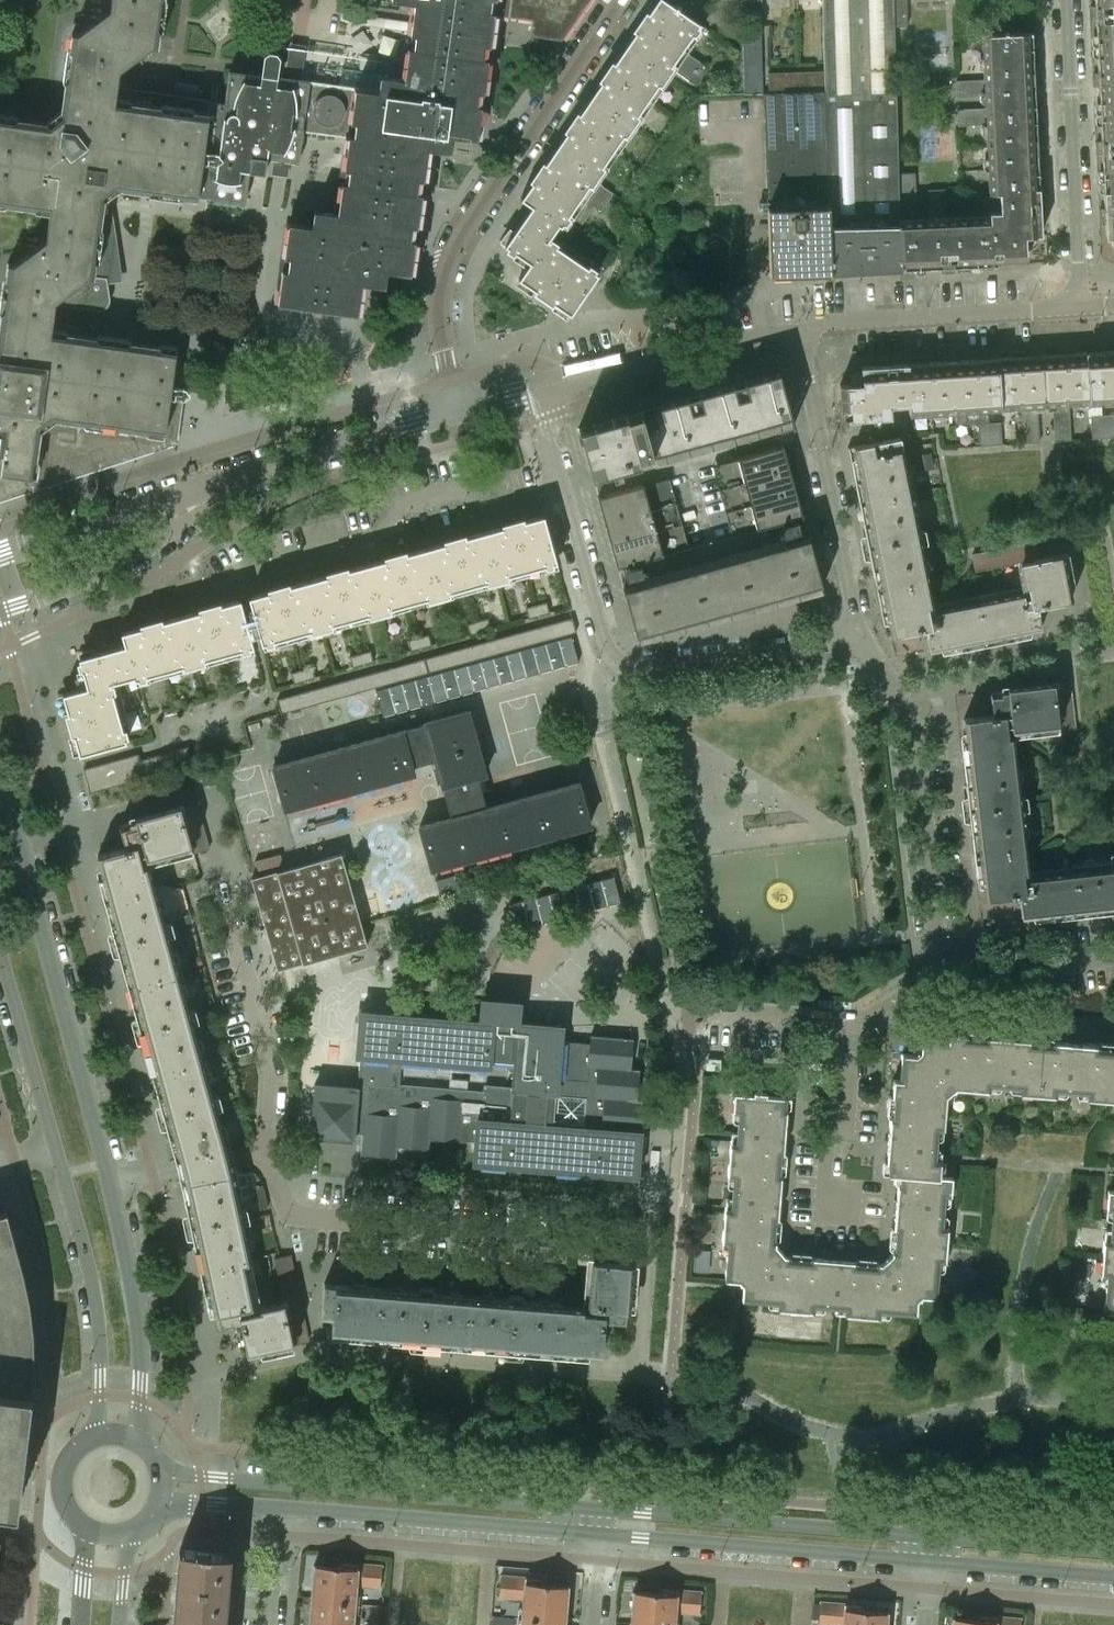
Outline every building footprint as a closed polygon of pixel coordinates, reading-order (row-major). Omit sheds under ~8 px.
[(38,209),(50,210),(49,213),(47,229),(46,239),(14,263),(7,262),(2,296),(3,296),(1,314),(0,318),(0,487),(83,460),(165,433),(165,427),(169,400),(172,381),(170,380),(174,353),(144,349),(145,346),(143,346),(143,349),(114,345),(114,342),(112,341),(112,344),(82,340),(82,337),(80,337),(79,340),(51,336),(51,333),(49,333),(48,336),(50,336),(49,341),(37,339),(38,331),(50,332),(52,321),(54,304),(96,309),(97,310),(99,310),(100,309),(101,309),(102,309),(103,308),(104,308),(105,307),(106,306),(107,306),(108,305),(108,304),(109,303),(109,302),(110,300),(110,299),(110,298),(110,297),(107,282),(107,277),(106,276),(107,268),(118,266),(108,196),(103,189),(105,189),(110,187),(197,199),(198,195),(211,197),(211,198),(245,203),(250,171),(265,173),(267,158),(273,159),(289,161),(298,162),(303,130),(348,136),(337,212),(314,209),(312,225),(288,222),(277,302),(312,307),(312,312),(321,313),(322,309),(357,313),(362,282),(385,286),(388,270),(411,273),(428,147),(442,149),(442,150),(451,151),(453,135),(476,138),(482,105),(484,91),(488,58),(490,45),(494,14),(509,16),(511,16),(516,17),(517,17),(532,19),(530,35),(537,35),(538,36),(554,38),(556,38),(560,39),(561,39),(588,0),(403,0),(414,2),(410,34),(415,34),(413,48),(408,47),(404,79),(389,77),(389,76),(381,75),(381,73),(342,67),(339,86),(310,82),(310,81),(300,80),(303,60),(288,58),(285,78),(277,76),(280,57),(276,52),(268,51),(264,55),(261,74),(228,70),(224,102),(210,100),(208,99),(205,99),(201,99),(117,87),(119,70),(152,46),(157,46),(160,31),(164,0),(111,0),(110,9),(78,33),(72,32),(59,123),(18,117),(0,115),(0,203),(38,209)] [(666,0),(656,0),(624,46),(665,73),(669,67),(696,85),(708,67),(682,49),(699,23),(666,0)] [(857,0),(821,0),(823,70),(824,89),(824,100),(860,99),(857,0)] [(893,4),(893,0),(857,0),(860,99),(895,98),(893,25),(893,4)] [(906,0),(893,0),(893,4),(893,25),(907,25),(906,0)] [(1094,6),(1089,6),(1089,18),(1095,18),(1096,45),(1101,44),(1113,44),(1113,0),(1094,0),(1094,6)] [(749,31),(750,38),(761,38),(761,30),(749,31)] [(1034,99),(1034,82),(1039,82),(1038,70),(1033,71),(1032,53),(1027,54),(1026,31),(981,33),(983,79),(984,95),(984,107),(985,113),(1030,111),(1029,100),(1034,99)] [(750,38),(742,39),(744,93),(762,92),(761,38),(750,38)] [(1101,44),(1096,45),(1097,73),(1092,73),(1093,85),(1098,85),(1099,116),(1105,116),(1113,116),(1113,44),(1101,44)] [(665,73),(624,46),(589,97),(630,125),(665,73)] [(767,72),(768,92),(824,89),(823,70),(767,72)] [(984,95),(983,79),(956,80),(956,96),(984,95)] [(831,273),(828,217),(828,204),(788,206),(787,173),(827,171),(824,100),(824,89),(768,92),(764,92),(768,207),(767,207),(769,274),(831,273)] [(630,125),(589,97),(556,146),(596,174),(630,125)] [(900,268),(899,218),(897,173),(895,98),(860,99),(824,100),(827,171),(828,204),(828,217),(831,273),(900,268)] [(985,123),(985,113),(984,107),(957,108),(958,124),(985,123)] [(1042,149),(1042,137),(1036,138),(1035,120),(1030,121),(1030,111),(985,113),(985,123),(988,179),(1033,177),(1032,167),(1038,167),(1037,149),(1042,149)] [(1105,116),(1099,116),(1101,141),(1095,141),(1096,153),(1101,153),(1102,180),(1108,180),(1113,179),(1113,116),(1105,116)] [(596,174),(556,146),(520,198),(531,205),(558,224),(561,225),(568,214),(581,223),(593,205),(600,210),(612,192),(593,178),(596,174)] [(916,217),(914,172),(897,173),(899,218),(916,217)] [(1033,177),(988,179),(988,191),(998,191),(999,213),(989,214),(991,259),(1025,257),(1024,235),(1041,234),(1040,216),(1045,216),(1045,205),(1039,205),(1039,187),(1033,188),(1033,177)] [(1108,180),(1102,180),(1104,208),(1098,208),(1099,220),(1104,220),(1105,237),(1113,237),(1113,179),(1108,180)] [(945,216),(944,188),(927,189),(928,216),(945,216)] [(515,252),(529,262),(546,238),(548,239),(558,224),(531,205),(512,233),(523,240),(515,252)] [(928,216),(916,217),(899,218),(900,268),(942,266),(942,272),(953,271),(953,266),(970,265),(970,260),(991,259),(989,214),(945,216),(928,216)] [(546,238),(529,262),(518,278),(570,313),(598,273),(548,239),(546,238)] [(1069,347),(1058,348),(1058,353),(1041,354),(1044,404),(1052,404),(1054,440),(1071,439),(1068,403),(1111,400),(1108,355),(1087,356),(1087,351),(1070,352),(1069,347)] [(1024,350),(1012,351),(1012,356),(995,357),(995,362),(975,364),(976,409),(1020,406),(1022,442),(1039,441),(1037,405),(1044,404),(1041,354),(1024,355),(1024,350)] [(945,360),(928,361),(928,367),(908,368),(907,363),(905,363),(908,403),(908,413),(976,409),(975,364),(974,358),(957,359),(957,354),(945,355),(945,360)] [(861,366),(861,371),(862,382),(839,384),(842,418),(868,417),(869,434),(887,433),(886,405),(908,403),(905,363),(890,364),(889,358),(878,359),(878,365),(861,366)] [(821,582),(796,491),(783,444),(776,419),(791,415),(778,371),(639,410),(640,413),(627,416),(626,414),(578,427),(623,588),(635,634),(821,582)] [(1092,438),(1113,436),(1113,435),(1113,414),(1090,415),(1092,438)] [(1000,421),(977,423),(979,445),(1001,443),(1000,421)] [(911,492),(904,456),(915,454),(914,445),(902,447),(900,436),(847,446),(854,482),(860,480),(865,502),(911,492)] [(911,492),(865,502),(869,522),(862,523),(864,534),(871,569),(878,568),(882,590),(922,582),(928,581),(919,534),(911,492)] [(543,514),(483,531),(496,577),(525,569),(556,561),(543,514)] [(483,531),(425,547),(437,594),(496,577),(483,531)] [(932,608),(934,614),(934,618),(929,619),(935,649),(1041,628),(1037,605),(1071,598),(1059,537),(971,554),(974,570),(1022,561),(1030,599),(1024,600),(1022,590),(932,608)] [(425,547),(366,563),(379,610),(437,594),(425,547)] [(366,563),(307,580),(320,627),(379,610),(366,563)] [(307,580),(249,596),(262,643),(320,627),(307,580)] [(922,582),(882,590),(891,634),(925,627),(929,650),(935,649),(929,619),(922,582)] [(240,598),(180,615),(193,662),(253,646),(240,598)] [(546,601),(535,604),(538,615),(549,612),(546,601)] [(528,618),(538,615),(535,604),(525,607),(528,618)] [(180,615),(121,631),(125,644),(124,644),(132,676),(134,679),(193,662),(180,615)] [(572,617),(276,698),(280,713),(564,634),(576,631),(572,617)] [(487,617),(476,620),(479,631),(490,628),(487,617)] [(469,634),(479,631),(476,620),(466,623),(469,634)] [(428,634),(417,637),(420,647),(431,644),(428,634)] [(571,636),(375,690),(382,716),(578,662),(571,636)] [(420,647),(417,637),(407,639),(410,650),(420,647)] [(78,657),(80,664),(81,669),(82,669),(87,686),(108,680),(109,683),(132,676),(124,644),(78,657)] [(369,650),(359,653),(362,663),(372,660),(369,650)] [(351,666),(362,663),(359,653),(348,656),(351,666)] [(311,666),(301,669),(304,679),(314,677),(311,666)] [(293,682),(304,679),(301,669),(290,672),(293,682)] [(108,680),(87,686),(62,693),(79,753),(125,740),(109,683),(108,680)] [(992,714),(963,717),(968,760),(1009,756),(1005,721),(1010,720),(1011,730),(1033,727),(1034,733),(1058,730),(1059,738),(1075,736),(1069,682),(989,691),(992,714)] [(408,728),(272,766),(285,809),(413,773),(411,765),(434,759),(450,817),(418,826),(431,869),(590,824),(577,781),(486,807),(477,776),(485,773),(467,709),(425,722),(425,723),(420,724),(415,716),(407,719),(408,728)] [(137,753),(83,768),(90,792),(192,763),(187,746),(139,760),(137,753)] [(1009,756),(968,760),(971,784),(965,785),(969,821),(970,831),(976,831),(979,851),(973,851),(973,853),(1019,848),(1026,848),(1015,756),(1009,757),(1009,756)] [(196,803),(182,807),(194,852),(209,848),(196,803)] [(175,934),(172,925),(167,926),(166,922),(165,922),(155,885),(148,886),(138,850),(144,848),(146,859),(168,853),(169,859),(194,852),(182,807),(119,824),(125,847),(97,854),(103,876),(98,877),(104,901),(110,899),(115,919),(109,920),(122,969),(129,967),(138,1002),(132,1004),(146,1056),(152,1054),(162,1089),(156,1090),(170,1142),(176,1141),(181,1159),(184,1169),(190,1198),(184,1200),(194,1249),(195,1252),(201,1251),(217,1324),(240,1319),(247,1353),(292,1343),(284,1303),(247,1311),(246,1306),(255,1304),(245,1261),(252,1259),(243,1221),(249,1220),(246,1207),(241,1208),(229,1156),(227,1146),(216,1109),(222,1107),(219,1094),(213,1096),(203,1059),(193,1023),(198,1021),(195,1008),(189,1009),(169,936),(175,934)] [(1023,879),(1019,848),(973,853),(976,876),(981,875),(984,897),(1019,893),(1021,916),(1076,910),(1072,869),(1028,874),(1028,879),(1023,879)] [(254,878),(251,879),(270,945),(275,965),(277,969),(277,971),(280,970),(366,945),(367,945),(361,924),(360,921),(342,853),(254,878)] [(154,858),(147,860),(152,879),(159,878),(154,858)] [(1072,869),(1076,910),(1099,907),(1100,914),(1113,912),(1113,858),(1071,863),(1072,869)] [(613,875),(508,903),(516,930),(620,901),(613,875)] [(190,913),(178,916),(180,924),(192,920),(190,913)] [(636,1098),(638,1069),(640,1070),(640,1068),(629,1067),(631,1039),(633,1039),(633,1038),(590,1034),(589,1043),(561,1041),(561,1039),(565,1039),(566,1028),(562,1027),(562,1026),(518,1022),(519,1002),(482,999),(480,1020),(360,1011),(356,1056),(359,1057),(357,1087),(353,1086),(314,1083),(310,1137),(353,1140),(355,1124),(364,1125),(362,1152),(363,1153),(363,1152),(393,1154),(393,1155),(394,1155),(395,1144),(426,1146),(426,1147),(427,1147),(428,1136),(458,1138),(458,1139),(459,1139),(460,1123),(476,1124),(473,1162),(637,1176),(640,1131),(644,1131),(645,1129),(643,1129),(645,1100),(647,1100),(647,1099),(636,1098)] [(975,1034),(948,1031),(948,1038),(922,1035),(920,1049),(918,1051),(917,1050),(918,1051),(916,1053),(902,1052),(900,1078),(893,1078),(891,1105),(944,1110),(945,1093),(955,1085),(970,1086),(975,1034)] [(1041,1039),(975,1034),(970,1086),(988,1088),(988,1082),(1019,1084),(1018,1090),(1037,1092),(1041,1039)] [(1108,1045),(1041,1039),(1037,1092),(1040,1092),(1056,1094),(1057,1087),(1076,1089),(1087,1090),(1087,1096),(1104,1097),(1108,1045)] [(1108,1045),(1104,1097),(1113,1098),(1113,1045),(1108,1045)] [(707,1058),(707,1068),(719,1069),(720,1059),(707,1058)] [(224,1063),(211,1067),(214,1081),(228,1077),(224,1063)] [(782,1162),(785,1124),(787,1096),(766,1094),(766,1092),(754,1091),(754,1093),(734,1092),(733,1110),(739,1110),(738,1124),(737,1140),(731,1140),(729,1158),(782,1162)] [(944,1110),(891,1105),(885,1172),(898,1173),(938,1175),(939,1175),(940,1162),(933,1162),(934,1156),(934,1149),(936,1126),(943,1126),(944,1110)] [(776,1229),(780,1190),(782,1162),(729,1158),(728,1175),(734,1176),(732,1196),(731,1206),(725,1206),(723,1225),(776,1229)] [(938,1175),(898,1173),(893,1239),(946,1243),(947,1226),(941,1225),(943,1209),(944,1195),(950,1196),(952,1176),(939,1175),(938,1175)] [(1108,1189),(1106,1209),(1112,1209),(1111,1228),(1110,1239),(1104,1239),(1102,1255),(1102,1256),(1113,1257),(1113,1189),(1108,1189)] [(0,1210),(0,1507),(17,1509),(25,1444),(31,1392),(30,1392),(33,1360),(32,1328),(28,1297),(21,1266),(5,1208),(0,1210)] [(775,1244),(776,1229),(723,1225),(722,1241),(728,1241),(725,1278),(739,1279),(741,1281),(740,1283),(741,1282),(743,1284),(742,1298),(777,1301),(777,1307),(794,1308),(799,1256),(784,1255),(780,1250),(781,1248),(780,1248),(779,1249),(775,1244)] [(935,1296),(938,1270),(938,1259),(945,1259),(946,1243),(893,1239),(892,1254),(887,1258),(886,1257),(885,1257),(886,1259),(882,1263),(866,1261),(862,1314),(880,1316),(881,1309),(916,1312),(917,1299),(919,1297),(920,1298),(921,1298),(920,1296),(922,1294),(935,1296)] [(522,1299),(523,1293),(509,1292),(508,1298),(432,1292),(433,1286),(419,1284),(418,1290),(324,1283),(321,1316),(332,1316),(331,1331),(395,1336),(394,1342),(448,1347),(448,1340),(484,1343),(484,1350),(510,1352),(538,1354),(538,1348),(602,1353),(605,1318),(627,1320),(634,1247),(593,1243),(588,1306),(597,1306),(597,1312),(560,1309),(561,1302),(522,1299)] [(274,1257),(278,1276),(284,1303),(292,1343),(308,1340),(290,1254),(274,1257)] [(862,1314),(866,1261),(799,1256),(794,1308),(813,1310),(813,1304),(829,1305),(844,1306),(843,1312),(862,1314)] [(1102,1256),(1101,1272),(1107,1273),(1104,1310),(1113,1311),(1113,1257),(1102,1256)] [(695,1258),(694,1271),(708,1272),(708,1259),(695,1258)] [(192,1550),(179,1548),(172,1624),(224,1624),(230,1553),(192,1550)] [(337,1566),(314,1564),(312,1586),(310,1600),(354,1604),(356,1585),(380,1587),(382,1565),(341,1561),(341,1562),(341,1563),(340,1564),(339,1565),(337,1565),(337,1566)] [(545,1583),(544,1582),(542,1581),(541,1580),(541,1579),(541,1578),(501,1575),(499,1596),(522,1599),(521,1617),(565,1621),(568,1585),(545,1583)] [(631,1613),(630,1622),(630,1624),(674,1624),(675,1611),(699,1613),(701,1591),(661,1588),(661,1589),(660,1589),(659,1590),(659,1591),(657,1592),(656,1592),(655,1592),(655,1593),(633,1591),(631,1613)] [(310,1600),(308,1624),(352,1624),(354,1604),(310,1600)] [(866,1609),(864,1609),(862,1608),(862,1607),(861,1606),(861,1605),(860,1604),(820,1601),(820,1602),(819,1619),(818,1623),(841,1624),(886,1624),(887,1611),(866,1609)] [(813,1602),(811,1618),(819,1619),(820,1602),(813,1602)] [(951,1624),(1020,1624),(1020,1618),(980,1614),(980,1615),(978,1617),(977,1617),(976,1618),(974,1618),(974,1619),(952,1617),(951,1624)]
